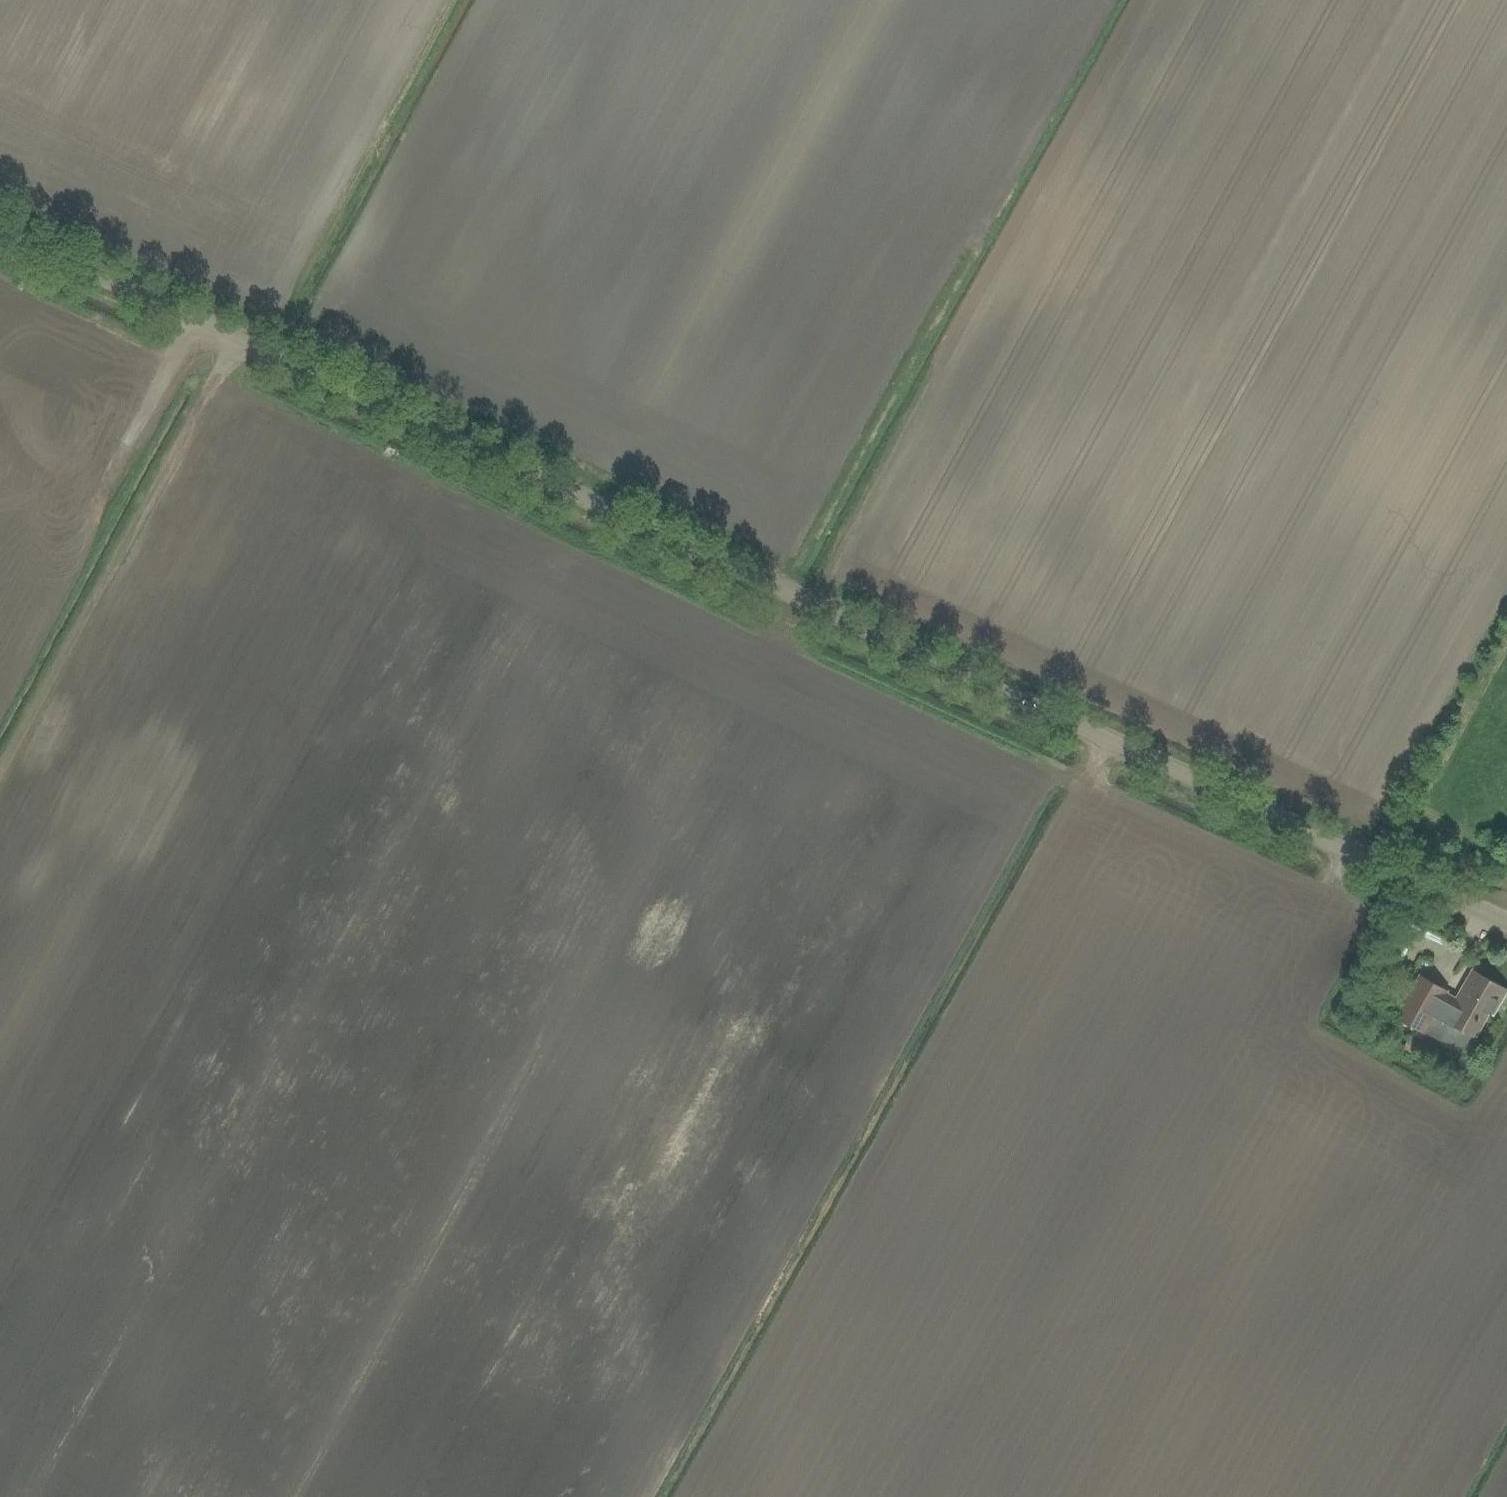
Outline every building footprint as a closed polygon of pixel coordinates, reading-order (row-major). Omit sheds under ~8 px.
[(1506,998),(1506,987),(1476,969),(1460,998),(1450,992),(1445,1002),(1455,1007),(1448,1019),(1458,1025),(1450,1039),(1466,1048),(1488,1010),(1497,1015),(1506,998)] [(1450,992),(1452,990),(1424,974),(1400,1016),(1428,1032),(1445,1002),(1450,992)]
